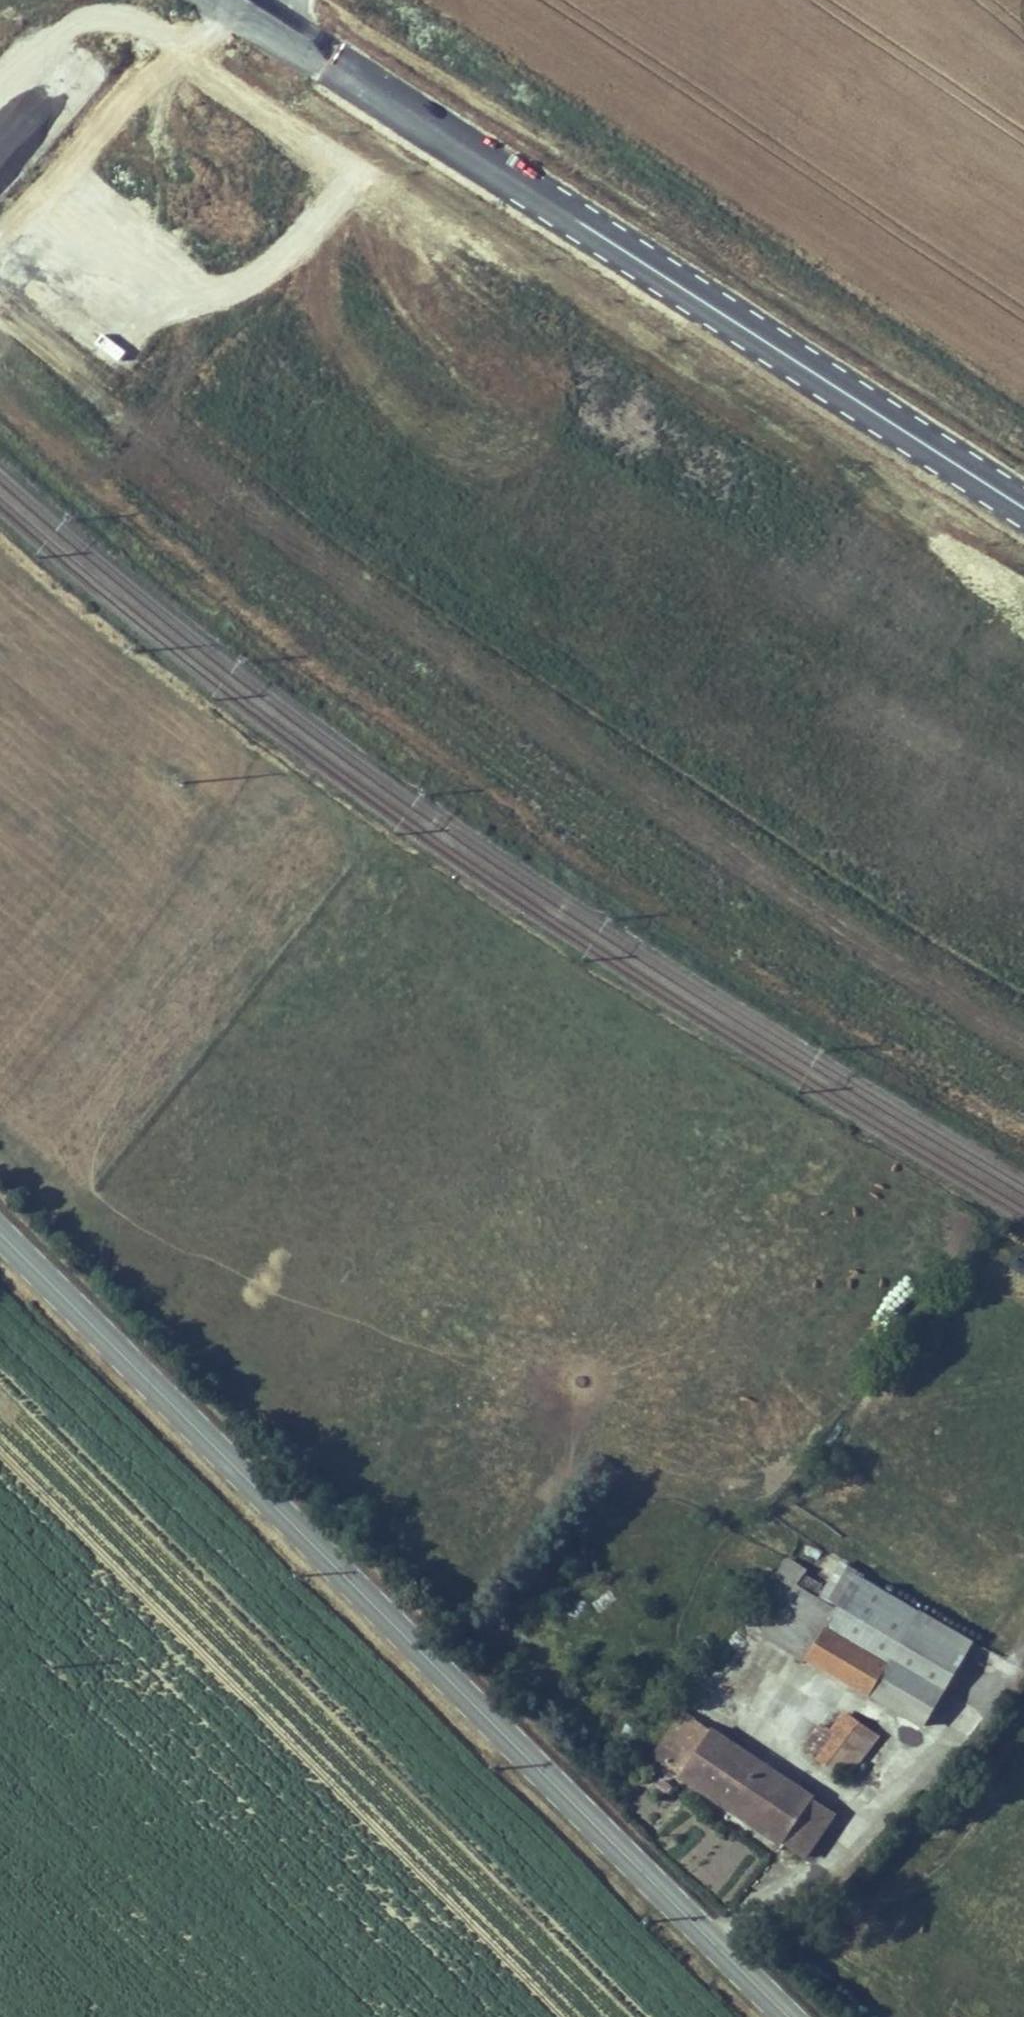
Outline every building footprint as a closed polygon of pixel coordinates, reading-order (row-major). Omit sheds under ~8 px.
[(845,1643),(786,1607),(768,1637),(827,1672),(845,1643)] [(666,1706),(634,1749),(724,1810),(752,1767),(666,1706)] [(802,1745),(842,1782),(880,1741),(846,1709),(827,1729),(822,1724),(802,1745)] [(780,1786),(752,1767),(724,1810),(752,1828),(780,1786)]
